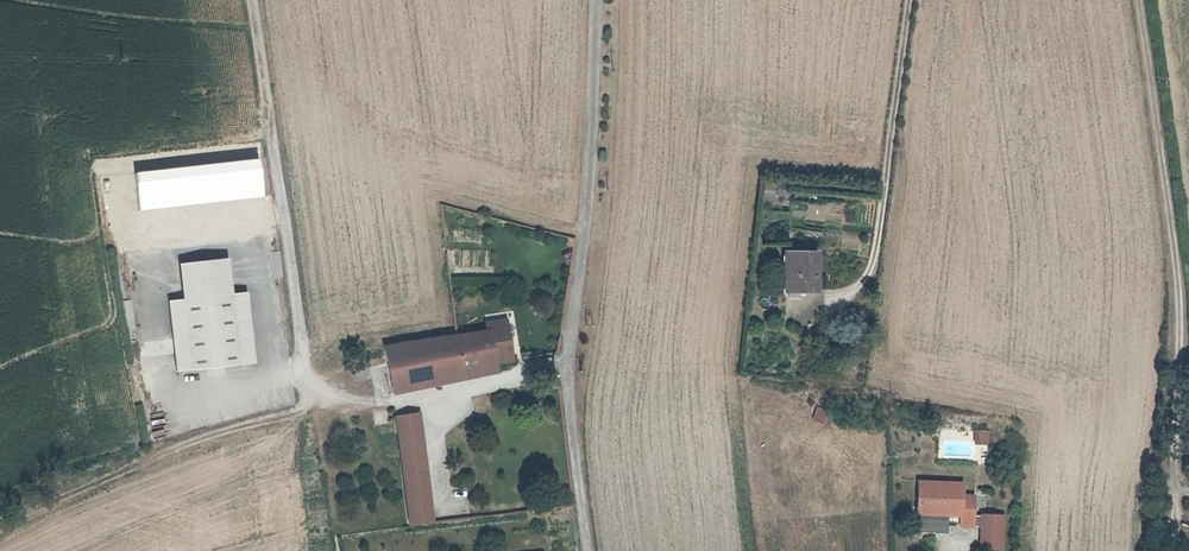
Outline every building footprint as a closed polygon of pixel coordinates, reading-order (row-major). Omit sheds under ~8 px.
[(786,294),(818,294),(818,255),(786,255),(786,294)] [(173,264),(176,300),(226,295),(222,259),(173,264)] [(242,293),(226,295),(233,348),(248,347),(242,293)] [(226,295),(176,300),(186,371),(251,365),(248,347),(233,348),(226,295)] [(176,300),(162,301),(171,373),(186,371),(176,300)] [(398,388),(514,365),(506,320),(485,324),(487,335),(391,354),(398,388)] [(554,371),(546,372),(548,386),(556,385),(554,371)] [(817,405),(812,419),(824,424),(829,410),(817,405)] [(397,414),(411,523),(434,520),(420,411),(397,414)] [(990,431),(976,430),(975,443),(990,444),(990,431)] [(964,481),(917,479),(915,533),(950,534),(950,525),(972,526),(973,497),(964,496),(964,481)] [(1005,516),(981,515),(980,550),(992,550),(1004,550),(1005,516)]
